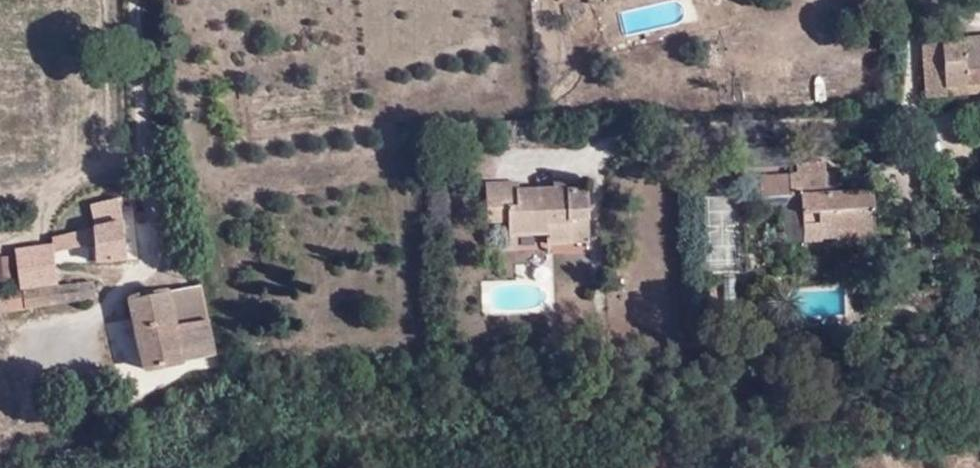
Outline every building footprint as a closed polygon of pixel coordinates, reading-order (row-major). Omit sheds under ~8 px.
[(979,93),(979,35),(940,38),(940,40),(918,41),(923,97),(979,93)] [(789,165),(789,144),(747,146),(747,166),(789,165)] [(802,203),(803,241),(824,240),(822,226),(852,226),(853,238),(873,238),(872,189),(838,191),(825,192),(823,170),(822,160),(798,161),(797,172),(759,174),(761,205),(781,204),(802,203)] [(837,170),(823,170),(825,192),(838,191),(837,170)] [(515,181),(484,182),(485,220),(509,219),(510,234),(549,233),(549,244),(589,243),(587,186),(516,188),(515,181)] [(54,244),(55,247),(95,245),(96,260),(127,257),(118,200),(97,204),(96,227),(54,233),(54,244)] [(782,242),(803,241),(802,203),(781,204),(782,242)] [(822,226),(824,240),(853,238),(852,226),(822,226)] [(20,264),(56,263),(55,247),(54,244),(19,245),(20,264)] [(6,291),(6,307),(97,296),(95,278),(57,282),(56,263),(20,264),(21,289),(6,291)] [(215,353),(197,282),(130,296),(144,370),(215,353)]
